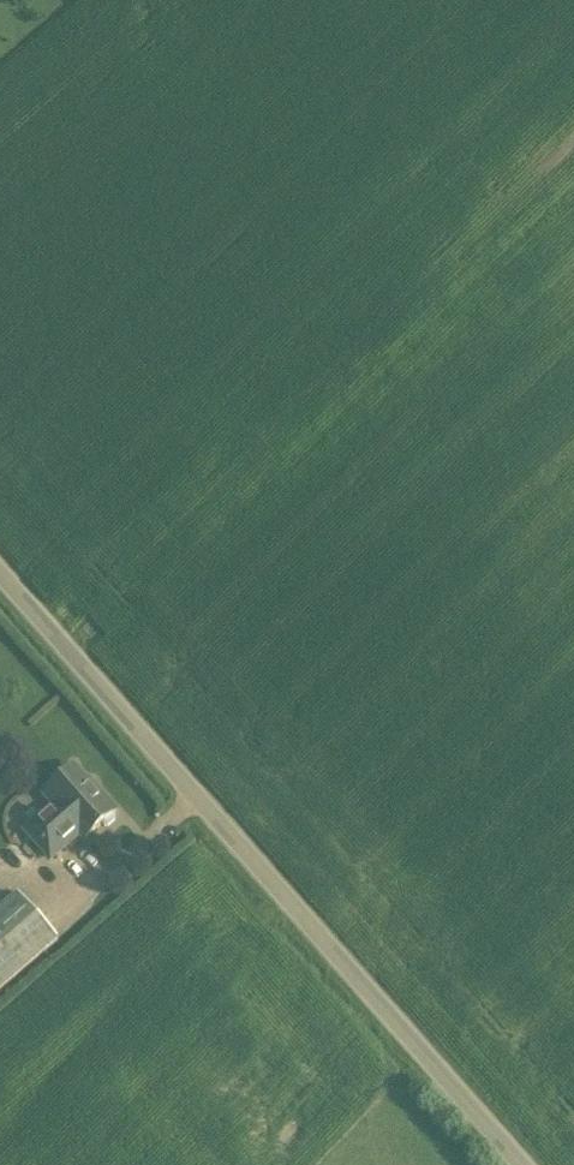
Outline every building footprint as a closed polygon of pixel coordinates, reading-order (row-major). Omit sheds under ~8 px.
[(55,808),(26,833),(51,861),(80,836),(85,842),(116,814),(94,790),(93,792),(74,770),(45,796),(55,808)] [(58,942),(18,897),(0,913),(0,993),(58,942)]
